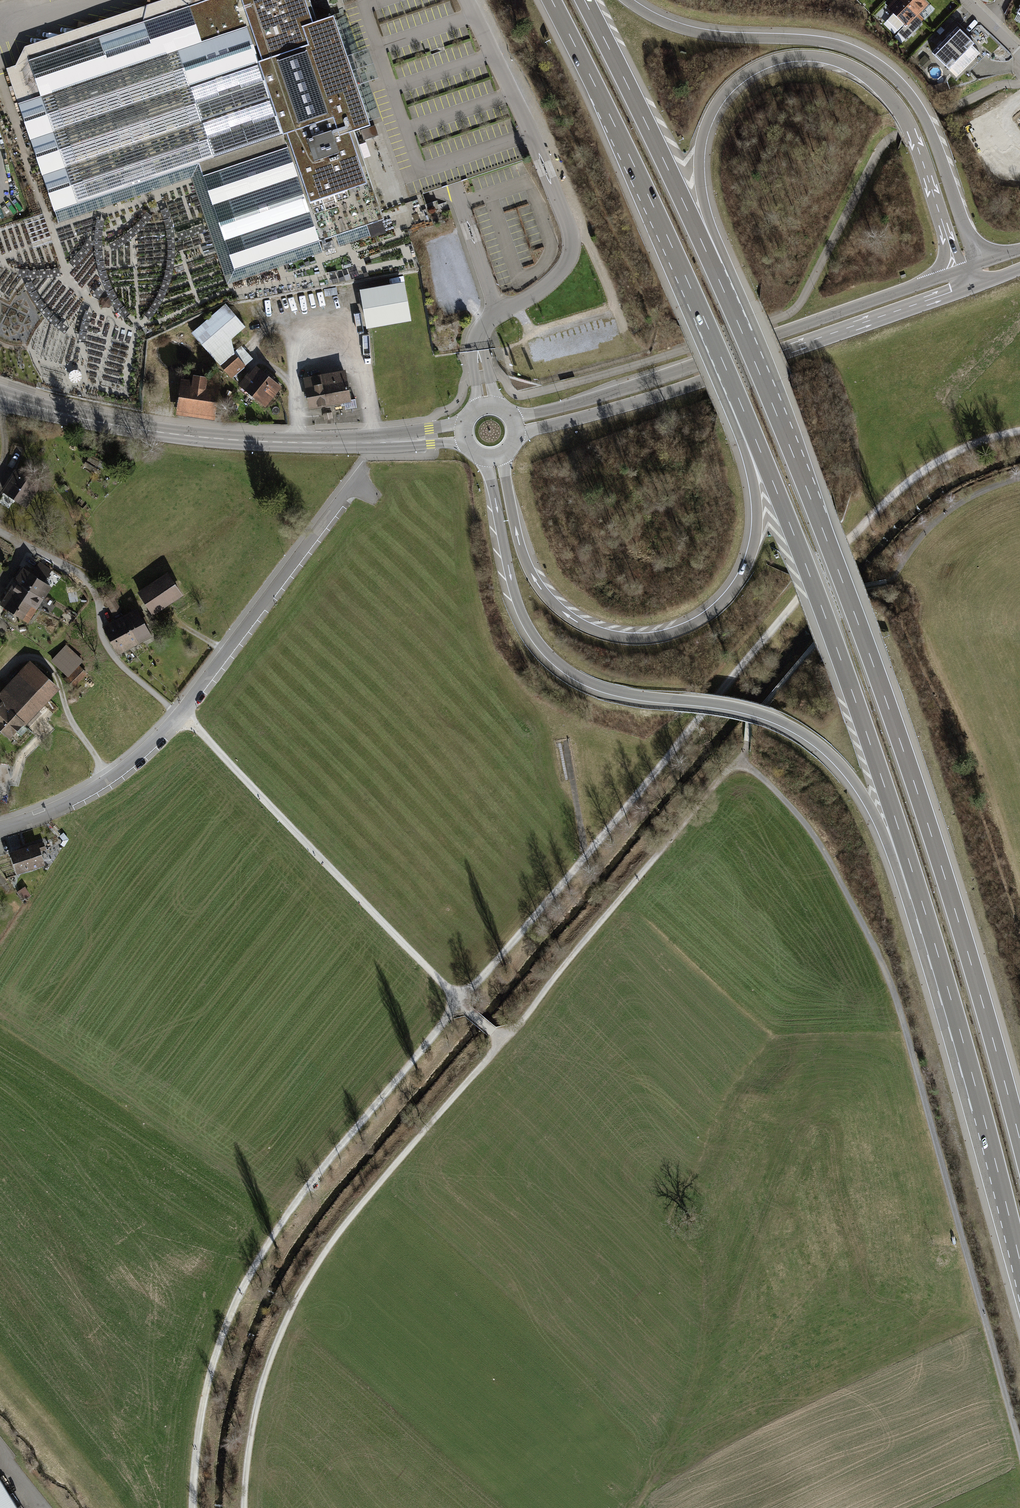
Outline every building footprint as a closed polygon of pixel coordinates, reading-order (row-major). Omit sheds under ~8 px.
[(6,69),(54,213),(199,166),(233,268),(381,219),(352,131),(368,126),(349,71),(332,19),(315,24),(307,0),(214,0),(6,69)] [(901,0),(892,0),(886,7),(905,26),(916,15),(901,0)] [(922,0),(901,0),(916,15),(926,4),(922,0)] [(956,27),(943,40),(961,57),(974,44),(956,27)] [(943,40),(931,53),(948,70),(961,57),(943,40)] [(112,199),(55,214),(59,227),(57,227),(64,254),(76,250),(72,238),(80,236),(75,219),(89,216),(88,213),(114,206),(112,199)] [(405,283),(360,290),(366,328),(411,321),(405,283)] [(110,297),(101,298),(102,308),(110,307),(110,297)] [(225,304),(191,333),(220,366),(234,353),(232,339),(245,327),(225,304)] [(220,366),(231,379),(253,359),(241,346),(234,353),(220,366)] [(255,366),(238,386),(265,407),(281,387),(255,366)] [(345,370),(303,378),(309,410),(351,402),(345,370)] [(181,379),(176,415),(215,421),(220,385),(207,383),(208,377),(193,375),(193,381),(181,379)] [(15,469),(0,491),(23,507),(38,485),(15,469)] [(15,581),(44,600),(51,588),(44,583),(52,570),(39,562),(32,574),(23,568),(15,581)] [(182,597),(167,574),(138,592),(153,616),(182,597)] [(8,592),(37,611),(44,600),(15,581),(8,592)] [(8,592),(0,604),(0,606),(28,624),(37,611),(8,592)] [(123,616),(124,615),(113,595),(104,600),(115,620),(123,616)] [(138,645),(152,637),(137,608),(124,615),(123,616),(138,645)] [(115,620),(102,627),(118,656),(138,645),(123,616),(115,620)] [(66,645),(51,661),(69,677),(83,661),(66,645)] [(30,661),(0,692),(0,731),(9,740),(23,725),(25,727),(60,690),(30,661)] [(87,673),(79,666),(68,679),(75,686),(87,673)] [(43,842),(9,853),(17,875),(45,866),(40,852),(46,850),(43,842)] [(31,896),(25,887),(17,892),(23,901),(31,896)] [(0,1483),(0,1507),(16,1507),(0,1483)]
